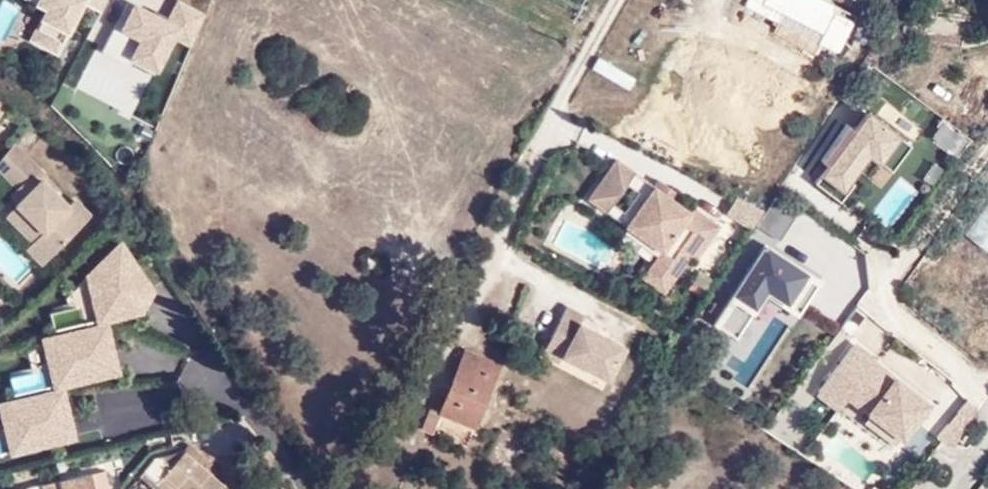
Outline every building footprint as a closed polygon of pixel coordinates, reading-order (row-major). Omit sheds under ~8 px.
[(88,5),(101,12),(107,0),(26,0),(25,2),(47,13),(32,40),(61,56),(88,5)] [(743,7),(780,25),(784,17),(823,37),(819,45),(839,55),(858,19),(822,0),(746,0),(743,7)] [(206,15),(178,1),(170,19),(136,2),(120,35),(138,44),(130,61),(159,75),(175,42),(190,49),(206,15)] [(8,104),(0,98),(0,117),(8,104)] [(914,148),(871,116),(857,135),(846,126),(816,165),(824,171),(813,186),(842,208),(858,187),(854,183),(871,160),(893,176),(914,148)] [(971,140),(943,119),(928,139),(957,160),(971,140)] [(0,162),(0,172),(17,188),(24,181),(33,190),(20,205),(9,217),(34,242),(29,249),(35,255),(72,206),(45,180),(47,178),(14,145),(0,162)] [(658,252),(652,261),(672,276),(686,257),(692,261),(715,227),(691,209),(687,213),(614,160),(584,201),(658,252)] [(947,169),(936,162),(924,181),(935,188),(947,169)] [(900,176),(870,214),(889,230),(920,192),(900,176)] [(17,188),(10,194),(20,205),(33,190),(24,181),(17,188)] [(767,216),(738,199),(727,217),(753,233),(756,229),(783,246),(804,212),(780,196),(767,216)] [(963,238),(987,253),(987,196),(963,238)] [(95,218),(76,200),(72,206),(35,255),(48,267),(95,218)] [(564,219),(555,250),(605,264),(614,233),(564,219)] [(123,240),(84,278),(98,329),(43,340),(54,393),(0,402),(0,411),(13,460),(80,443),(66,391),(122,376),(111,324),(145,315),(156,289),(123,240)] [(825,282),(766,245),(714,327),(738,343),(766,299),(801,320),(825,282)] [(640,277),(661,291),(672,276),(652,261),(640,277)] [(583,316),(565,307),(549,338),(566,347),(561,356),(607,379),(623,347),(579,324),(583,316)] [(758,344),(746,337),(730,361),(753,375),(785,327),(774,320),(758,344)] [(540,355),(557,364),(561,356),(566,347),(549,338),(540,355)] [(865,353),(857,346),(816,399),(839,416),(848,404),(905,448),(936,408),(865,353)] [(428,410),(464,427),(484,389),(486,381),(466,371),(472,357),(458,351),(428,410)] [(979,411),(968,401),(935,437),(946,447),(979,411)] [(222,484),(184,454),(154,460),(148,467),(169,482),(178,488),(230,488),(222,484)] [(169,482),(148,467),(139,479),(152,488),(164,488),(169,482)] [(89,472),(39,484),(40,488),(93,488),(89,472)] [(230,488),(251,488),(230,474),(222,484),(230,488)]
